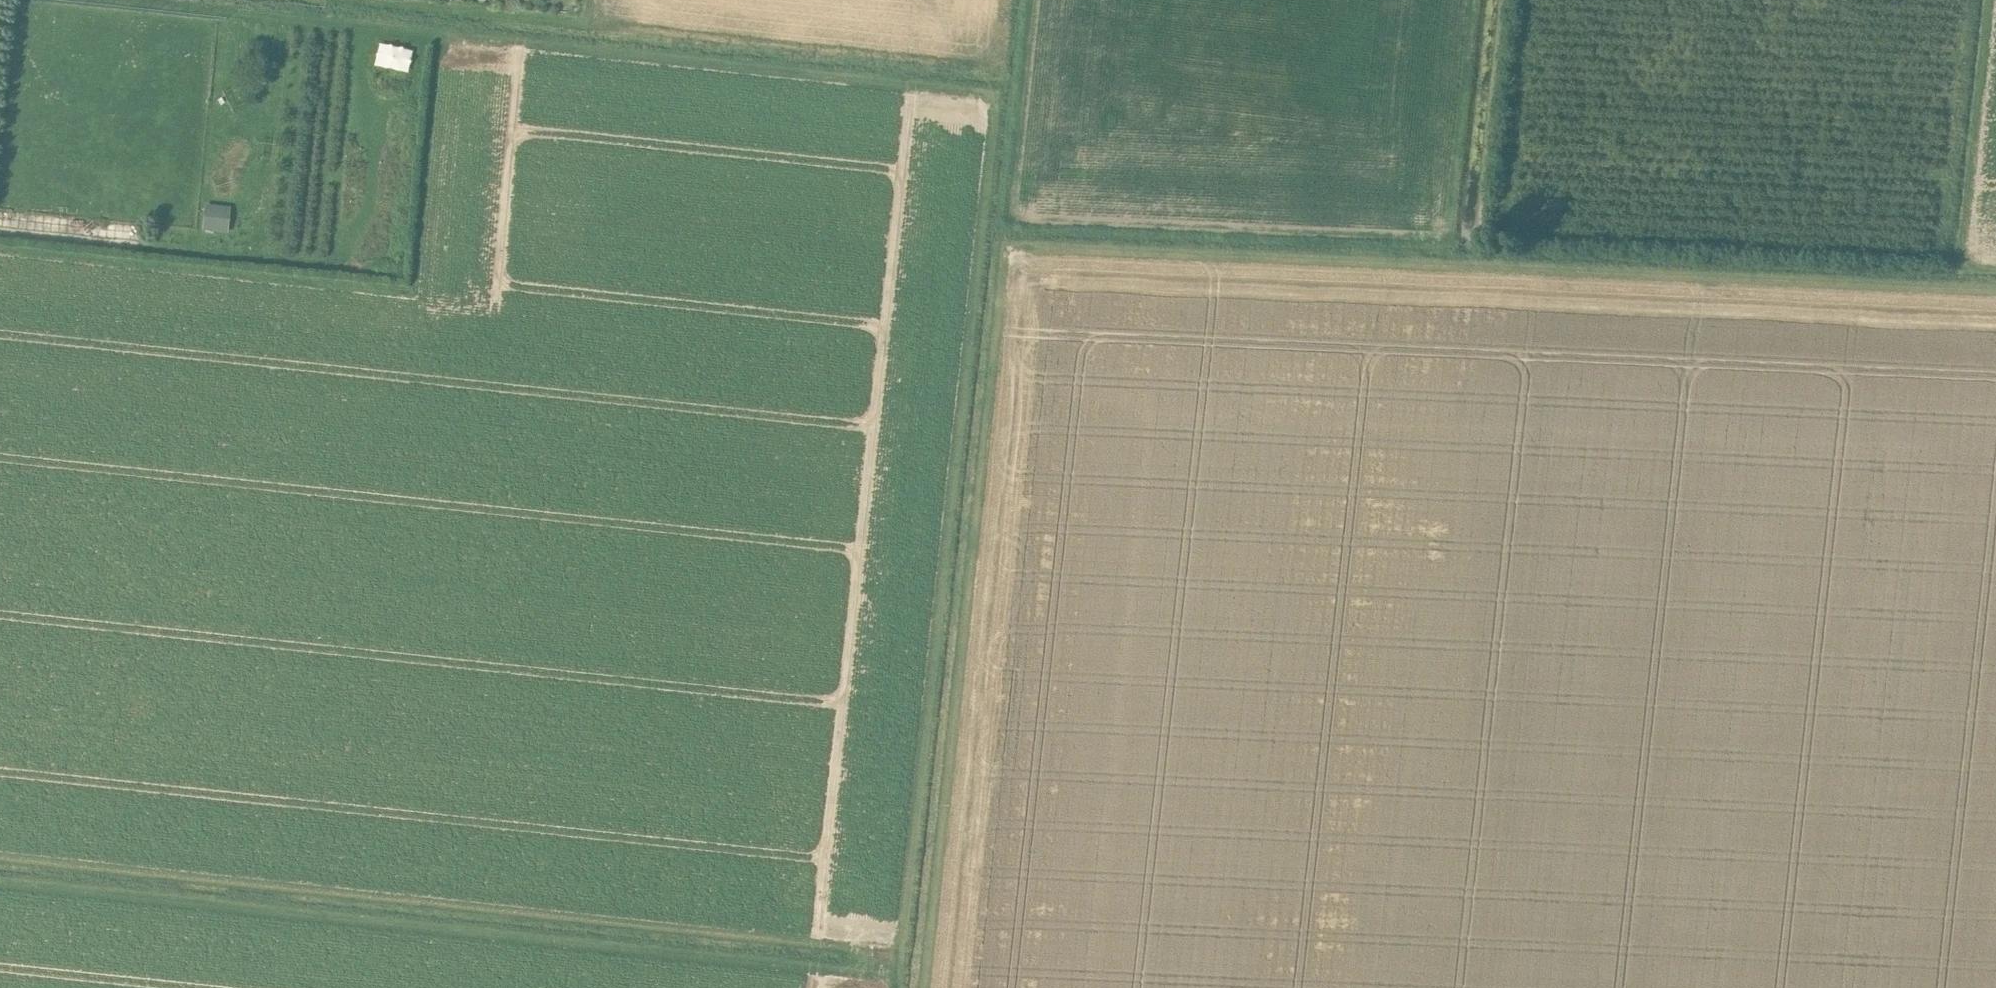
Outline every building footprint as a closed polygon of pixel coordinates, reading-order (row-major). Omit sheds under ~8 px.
[(203,205),(201,232),(227,234),(229,208),(203,205)]
